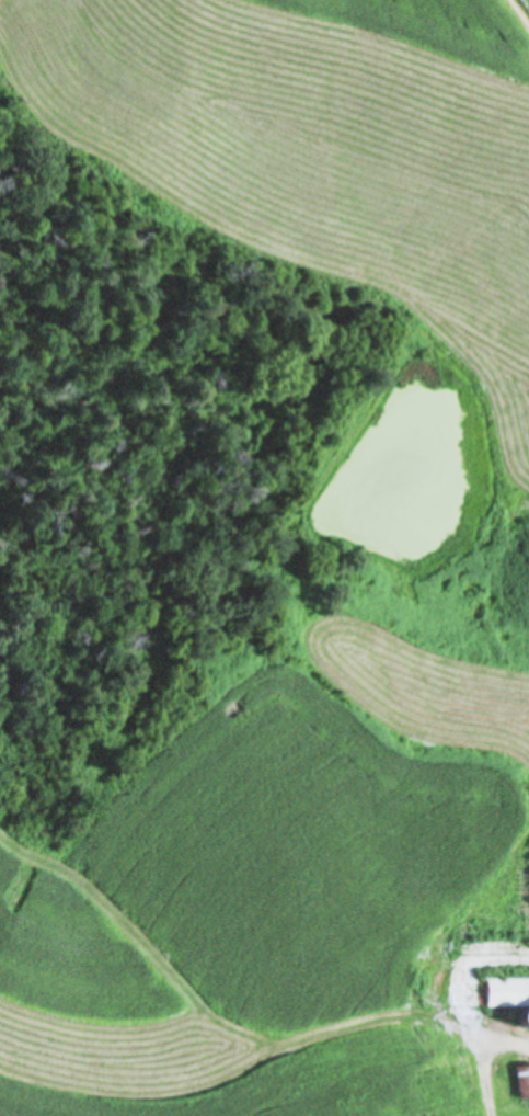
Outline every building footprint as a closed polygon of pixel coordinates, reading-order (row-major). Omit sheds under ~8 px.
[(493,978),(493,1005),(528,1005),(528,978),(493,978)]
